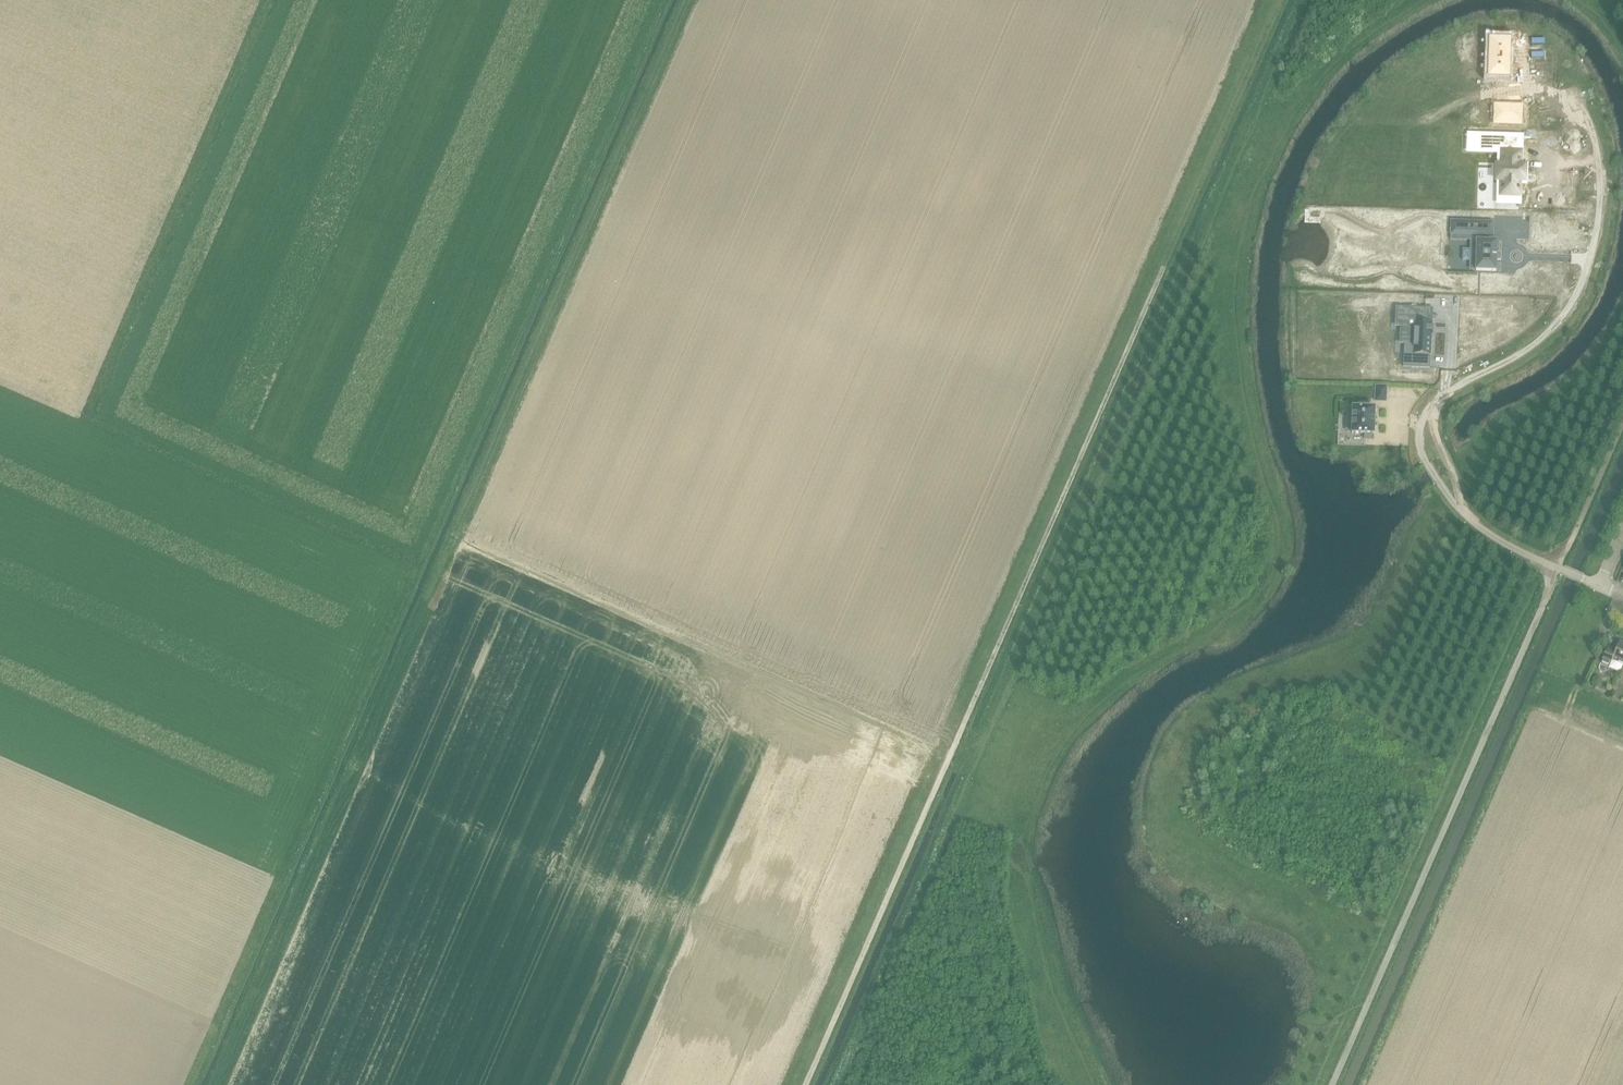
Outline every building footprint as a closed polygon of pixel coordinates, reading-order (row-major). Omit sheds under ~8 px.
[(1510,40),(1491,39),(1490,54),(1489,61),(1490,61),(1489,76),(1509,77),(1510,62),(1510,55),(1510,40)] [(1495,107),(1494,124),(1522,124),(1522,105),(1508,105),(1508,108),(1495,107)] [(1480,136),(1480,151),(1500,151),(1499,165),(1497,165),(1497,180),(1502,181),(1501,195),(1520,196),(1520,181),(1525,181),(1526,166),(1521,166),(1521,152),(1518,152),(1519,137),(1480,136)] [(1322,210),(1310,209),(1309,217),(1321,217),(1322,210)] [(1451,220),(1451,235),(1477,236),(1477,252),(1470,252),(1470,249),(1463,249),(1463,260),(1470,261),(1470,258),(1476,258),(1476,270),(1497,271),(1497,240),(1490,240),(1490,236),(1493,236),(1494,221),(1451,220)] [(1398,307),(1397,324),(1403,325),(1402,342),(1413,342),(1412,367),(1429,368),(1430,355),(1431,355),(1433,322),(1423,322),(1424,309),(1425,309),(1425,308),(1397,307),(1396,307),(1398,307)] [(1387,386),(1376,386),(1376,401),(1387,401),(1387,386)] [(1375,417),(1376,408),(1353,407),(1353,408),(1348,408),(1347,418),(1353,418),(1352,433),(1365,434),(1365,439),(1372,439),(1372,434),(1375,434),(1375,425),(1376,417),(1375,417)] [(1622,665),(1622,643),(1620,641),(1615,653),(1607,650),(1604,656),(1601,655),(1600,658),(1597,657),(1595,662),(1609,668),(1618,671),(1620,670),(1622,665)]
